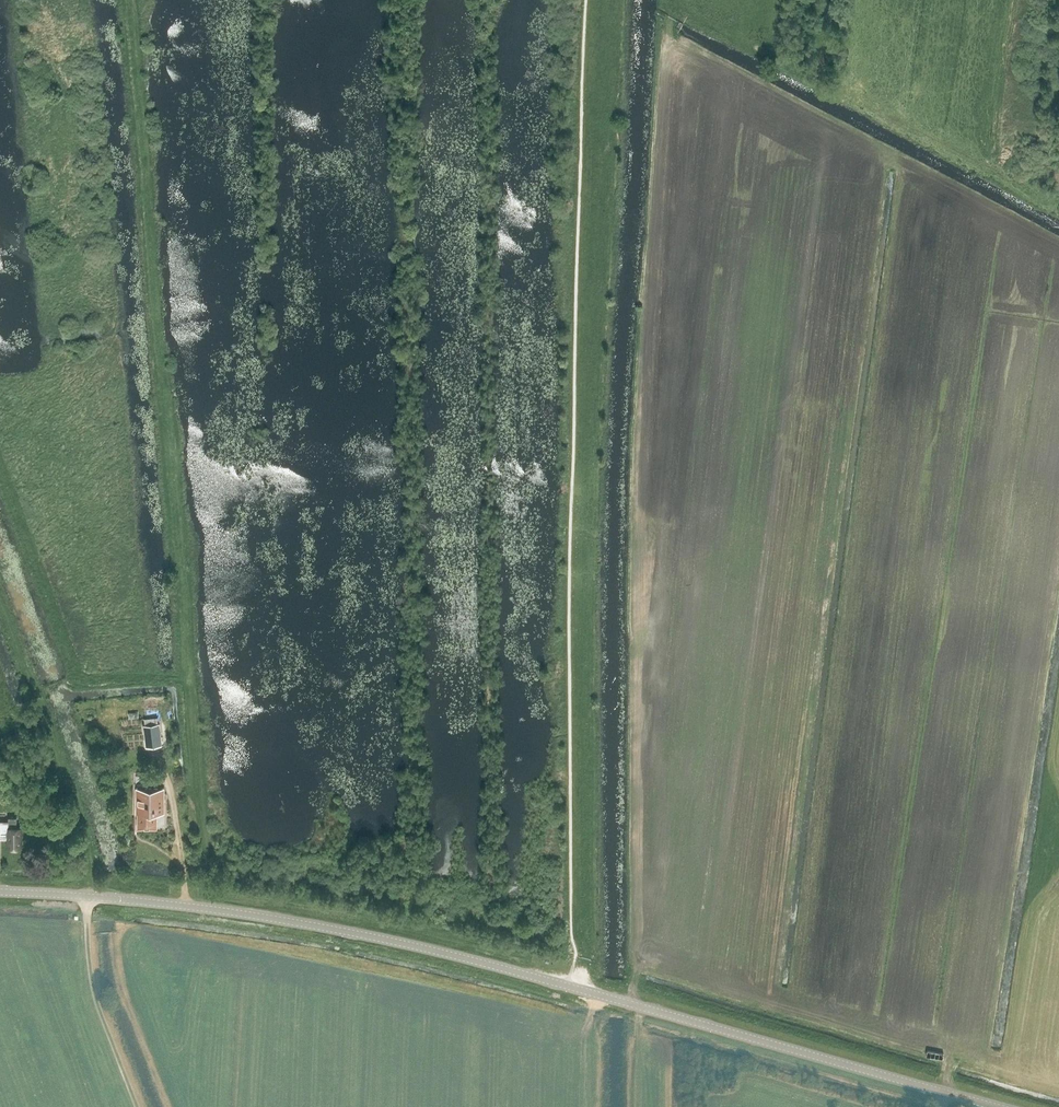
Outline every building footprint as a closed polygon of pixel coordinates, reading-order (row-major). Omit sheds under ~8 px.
[(162,745),(159,724),(144,725),(147,747),(162,745)] [(156,814),(164,814),(164,788),(136,788),(136,814),(139,814),(139,828),(156,828),(156,814)] [(21,828),(17,828),(17,818),(8,818),(8,822),(0,822),(0,836),(8,836),(8,847),(21,847),(21,828)]
